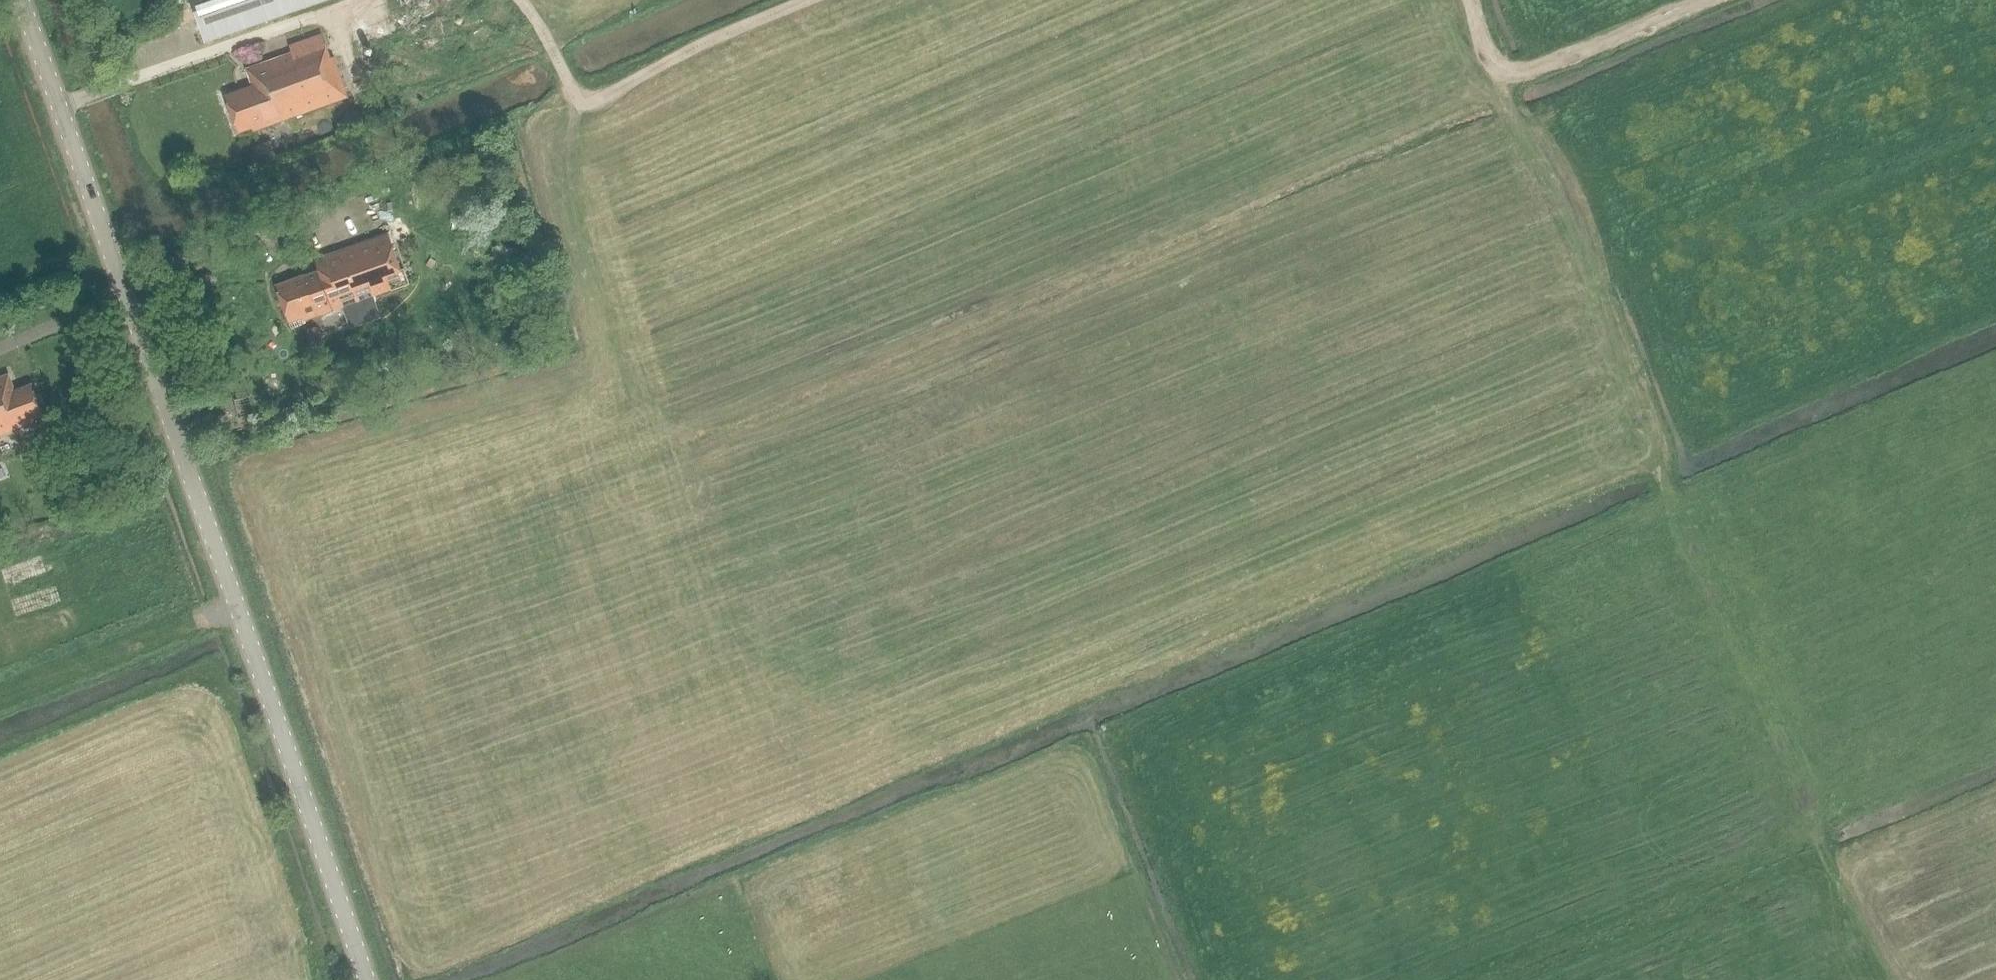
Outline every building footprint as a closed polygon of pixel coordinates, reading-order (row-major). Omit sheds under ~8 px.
[(203,43),(327,0),(189,0),(203,43)] [(254,130),(348,97),(333,57),(330,58),(322,35),(290,46),(292,54),(247,70),(253,87),(226,96),(239,132),(253,127),(254,130)] [(407,284),(392,243),(329,265),(330,268),(306,276),(306,275),(277,285),(290,321),(304,316),(305,320),(407,284)] [(41,415),(31,386),(15,392),(8,375),(0,378),(0,435),(32,423),(31,419),(41,415)]
